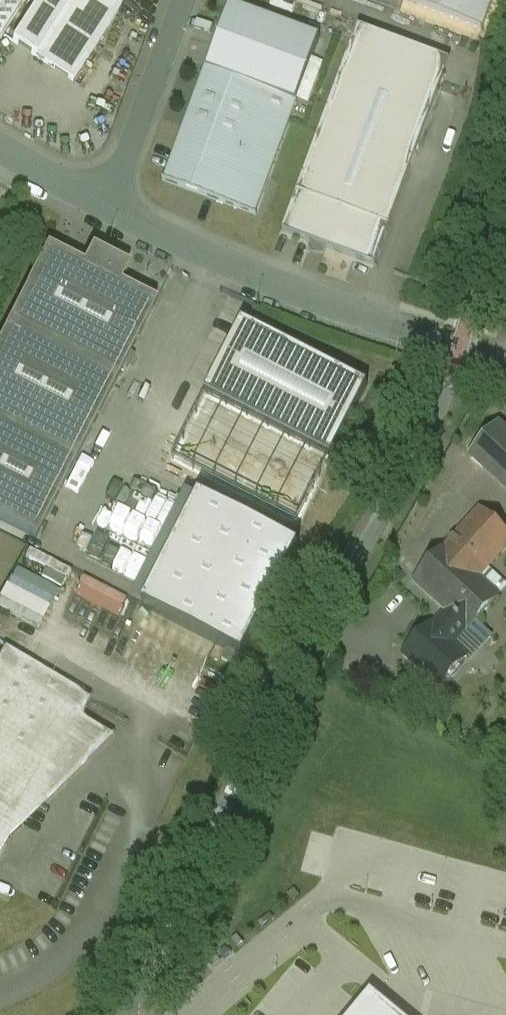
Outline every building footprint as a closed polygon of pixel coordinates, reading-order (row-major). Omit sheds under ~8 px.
[(27,0),(0,0),(0,42),(27,0)] [(10,44),(72,83),(120,8),(108,0),(39,0),(10,44)] [(401,1),(480,32),(492,0),(402,0),(401,1)] [(321,39),(230,6),(207,70),(297,103),(321,39)] [(449,61),(358,28),(283,232),(374,265),(449,61)] [(297,103),(207,70),(165,183),(256,216),(297,103)] [(44,248),(0,335),(0,521),(34,538),(155,304),(44,248)] [(368,387),(241,322),(204,393),(330,457),(368,387)] [(499,424),(468,455),(505,490),(505,430),(499,424)] [(300,549),(200,498),(142,605),(243,656),(300,549)] [(478,510),(445,547),(477,576),(505,545),(505,534),(478,510)] [(477,576),(445,547),(412,581),(445,609),(468,630),(476,621),(499,597),(477,576)] [(13,583),(54,606),(64,590),(22,567),(13,583)] [(88,577),(81,598),(127,614),(134,593),(88,577)] [(468,630),(445,609),(403,653),(438,686),(465,659),(452,646),(468,630)] [(476,621),(468,630),(482,644),(491,634),(476,621)] [(1,652),(0,654),(0,836),(5,838),(17,827),(9,821),(81,698),(1,652)] [(91,705),(81,698),(9,821),(17,827),(110,743),(80,723),(91,705)] [(371,994),(354,1014),(397,1014),(371,994)]
